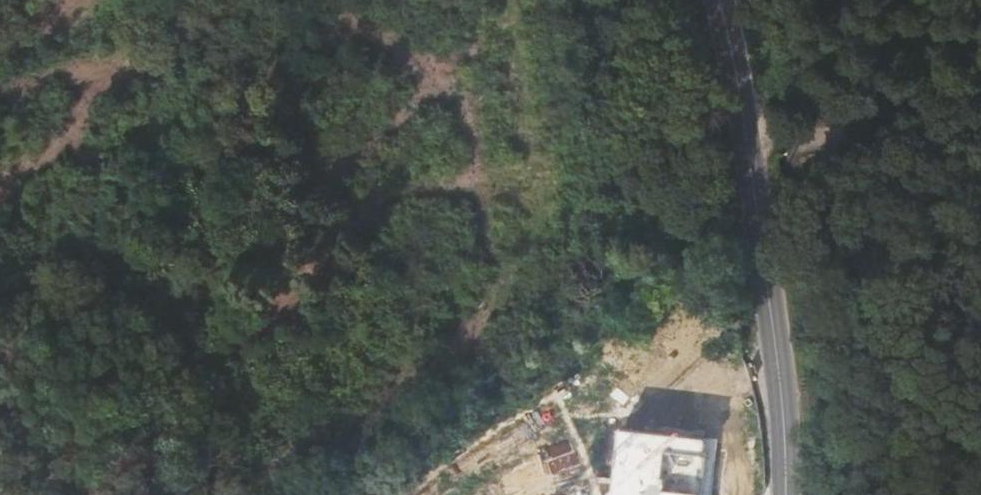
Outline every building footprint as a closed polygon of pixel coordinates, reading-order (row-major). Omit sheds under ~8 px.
[(620,430),(613,494),(706,494),(713,439),(620,430)]
